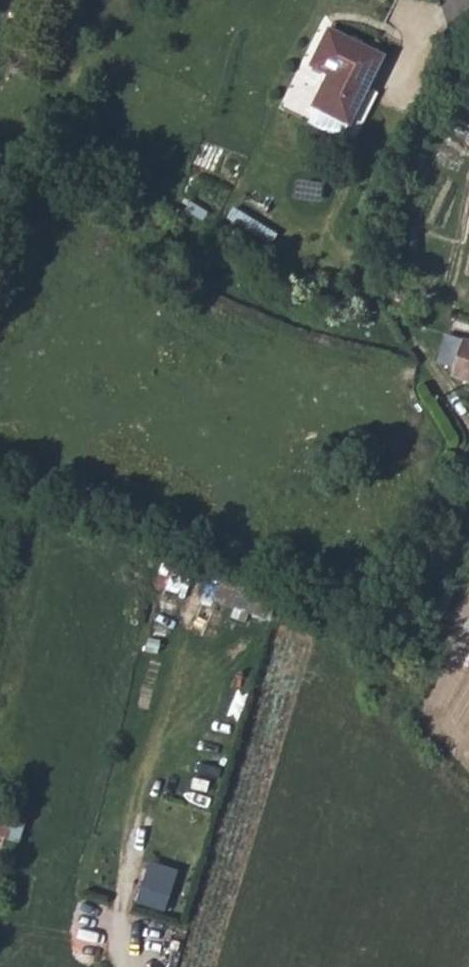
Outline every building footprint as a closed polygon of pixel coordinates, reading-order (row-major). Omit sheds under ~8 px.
[(340,141),(366,89),(383,56),(329,29),(309,69),(329,79),(306,125),(340,141)] [(376,95),(366,89),(340,141),(351,147),(376,95)] [(447,334),(441,351),(438,362),(452,367),(449,376),(454,378),(468,383),(468,342),(447,334)]
